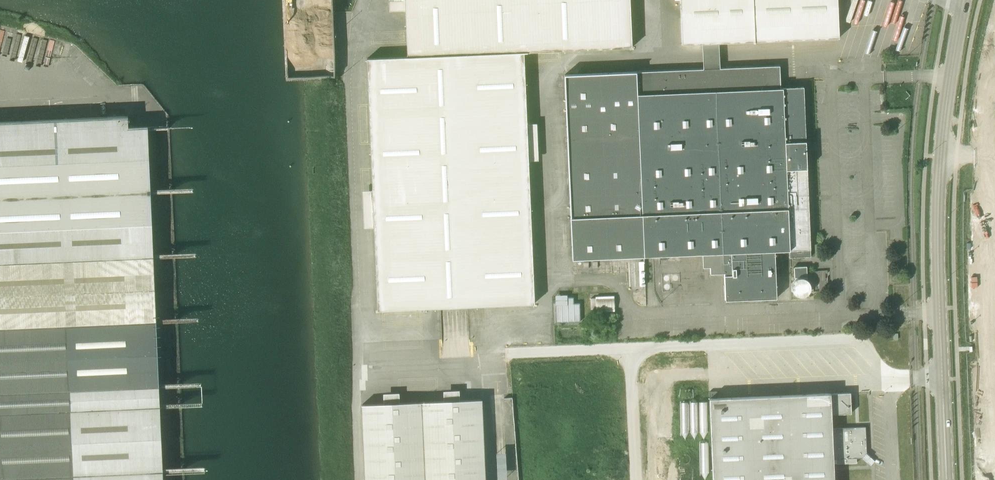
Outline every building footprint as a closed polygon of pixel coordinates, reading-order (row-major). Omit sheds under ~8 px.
[(377,310),(535,303),(524,52),(631,47),(629,0),(389,0),(390,11),(405,10),(407,57),(367,59),(377,310)] [(683,44),(839,37),(837,0),(681,0),(683,44)] [(669,260),(668,255),(702,254),(703,260),(703,267),(710,266),(710,273),(724,273),(725,300),(776,298),(774,251),(789,250),(789,258),(811,257),(804,87),(767,89),(767,67),(652,71),(565,75),(573,259),(660,256),(660,260),(669,260)] [(147,126),(129,127),(128,116),(11,121),(11,120),(2,120),(2,121),(0,121),(0,479),(162,479),(147,126)] [(987,135),(987,127),(977,128),(977,136),(987,135)] [(795,278),(803,278),(807,277),(807,267),(794,267),(795,278)] [(805,278),(803,278),(801,278),(799,278),(797,279),(796,280),(794,281),(793,283),(793,285),(792,287),(792,288),(793,290),(794,292),(795,294),(796,295),(798,296),(800,296),(802,296),(804,296),(806,295),(807,294),(809,293),(810,291),(810,290),(811,288),(811,286),(810,284),(809,282),(808,281),(807,279),(805,278)] [(556,322),(580,321),(579,303),(573,303),(573,297),(567,298),(567,295),(555,295),(556,322)] [(591,310),(596,310),(615,309),(614,298),(595,298),(590,299),(591,310)] [(833,459),(836,459),(836,464),(857,463),(856,458),(862,458),(867,462),(870,457),(866,454),(865,427),(832,429),(831,414),(851,413),(850,393),(810,394),(810,379),(807,380),(807,374),(781,375),(782,381),(759,381),(760,396),(709,399),(713,479),(834,479),(833,459)] [(362,405),(365,479),(486,479),(482,400),(362,405)]
